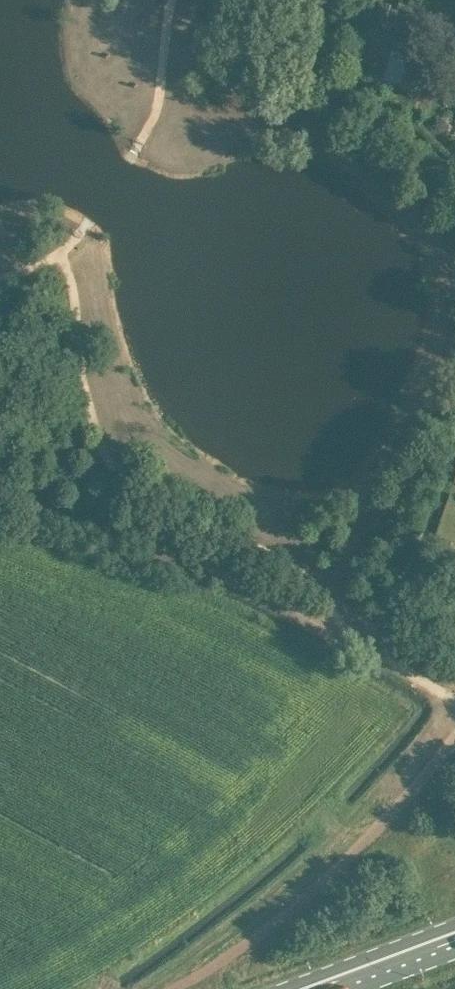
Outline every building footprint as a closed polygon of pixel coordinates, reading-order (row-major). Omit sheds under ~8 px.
[(387,17),(390,4),(379,2),(376,14),(387,17)] [(364,62),(373,64),(377,50),(368,48),(364,62)]
